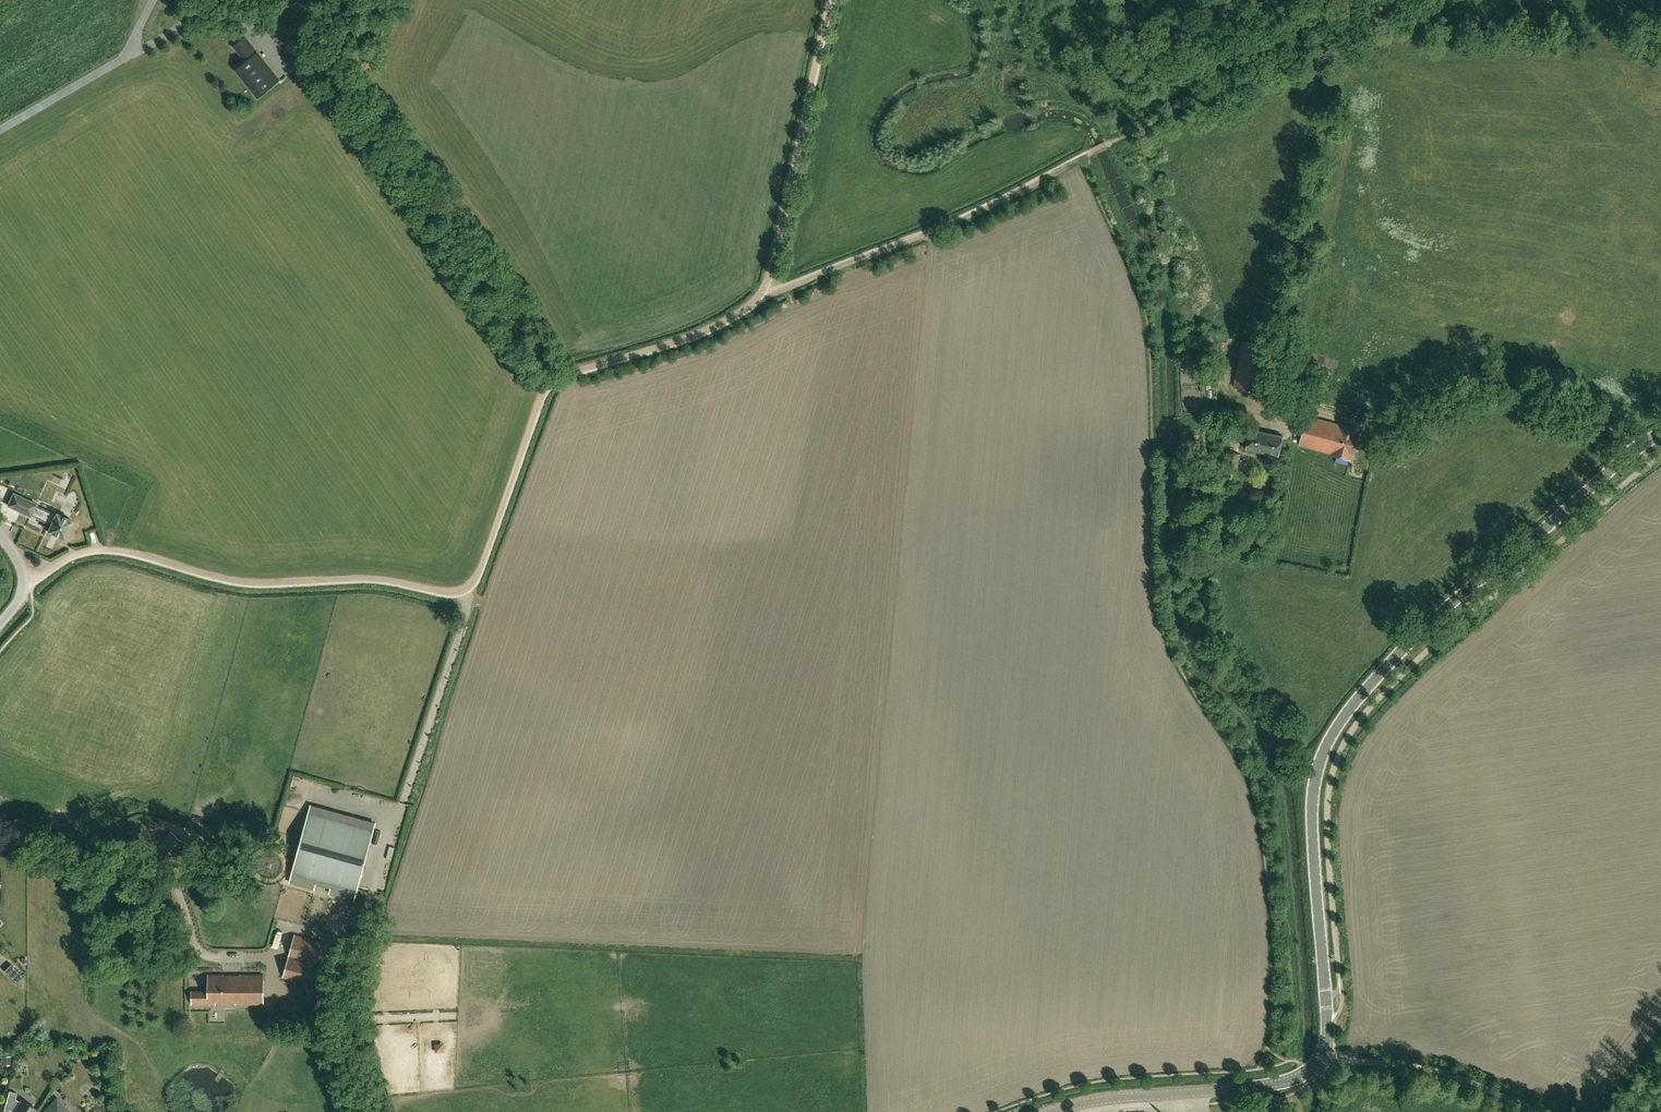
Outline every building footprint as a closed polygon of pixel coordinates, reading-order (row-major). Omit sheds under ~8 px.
[(242,65),(263,92),(279,80),(257,53),(256,54),(253,51),(254,50),(244,37),(235,45),(244,58),(246,57),(248,60),(242,65)] [(1260,391),(1268,347),(1242,342),(1234,386),(1260,391)] [(1352,451),(1353,452),(1357,437),(1355,437),(1357,429),(1339,424),(1339,425),(1305,416),(1298,445),(1332,454),(1350,459),(1352,451)] [(1278,456),(1282,436),(1250,429),(1245,449),(1278,456)] [(1241,454),(1226,451),(1224,465),(1238,468),(1241,454)] [(72,520),(56,513),(55,514),(36,505),(36,504),(13,493),(8,505),(31,516),(31,515),(50,524),(47,531),(63,538),(72,520)] [(292,872),(290,882),(315,889),(316,884),(330,888),(329,893),(354,900),(357,890),(373,830),(309,812),(292,872)] [(315,986),(327,942),(294,933),(283,977),(291,980),(292,976),(307,980),(306,984),(315,986)] [(11,964),(4,971),(16,983),(23,976),(11,964)] [(236,1002),(236,1003),(263,1003),(263,992),(263,986),(263,975),(241,975),(241,976),(223,976),(223,975),(209,975),(209,991),(192,991),(192,1004),(210,1004),(210,1003),(215,1003),(215,1002),(215,998),(216,998),(216,997),(215,997),(215,996),(236,995),(236,997),(235,997),(235,998),(236,998),(236,1002)] [(5,1106),(12,1108),(11,1111),(33,1111),(35,1109),(21,1100),(20,1102),(15,1099),(17,1093),(9,1091),(5,1106)] [(43,1111),(66,1111),(68,1110),(56,1098),(43,1111)]
